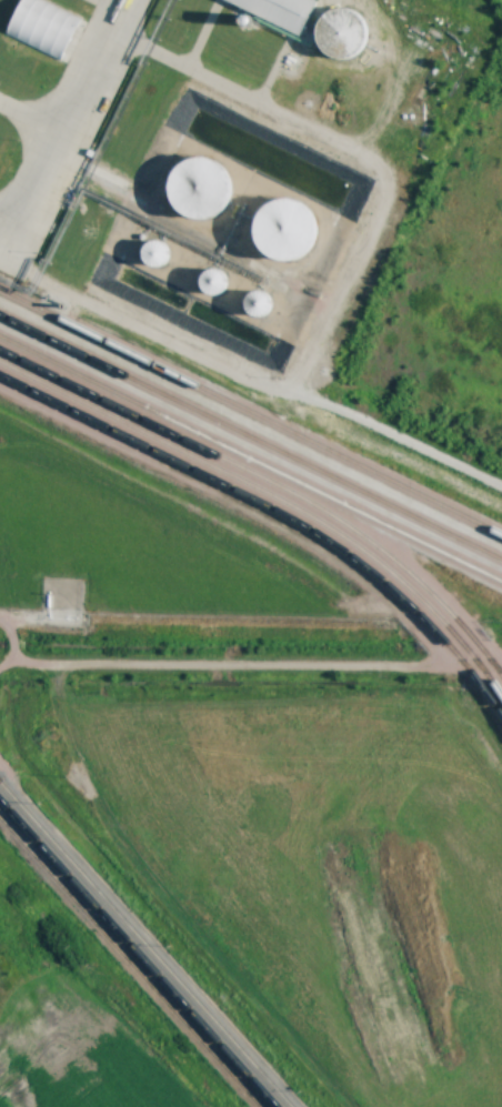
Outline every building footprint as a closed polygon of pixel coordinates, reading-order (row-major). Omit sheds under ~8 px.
[(372,20),(338,5),(319,49),(352,63),(372,20)] [(238,179),(199,153),(169,197),(209,223),(238,179)] [(287,196),(255,234),(293,266),(325,228),(287,196)]
